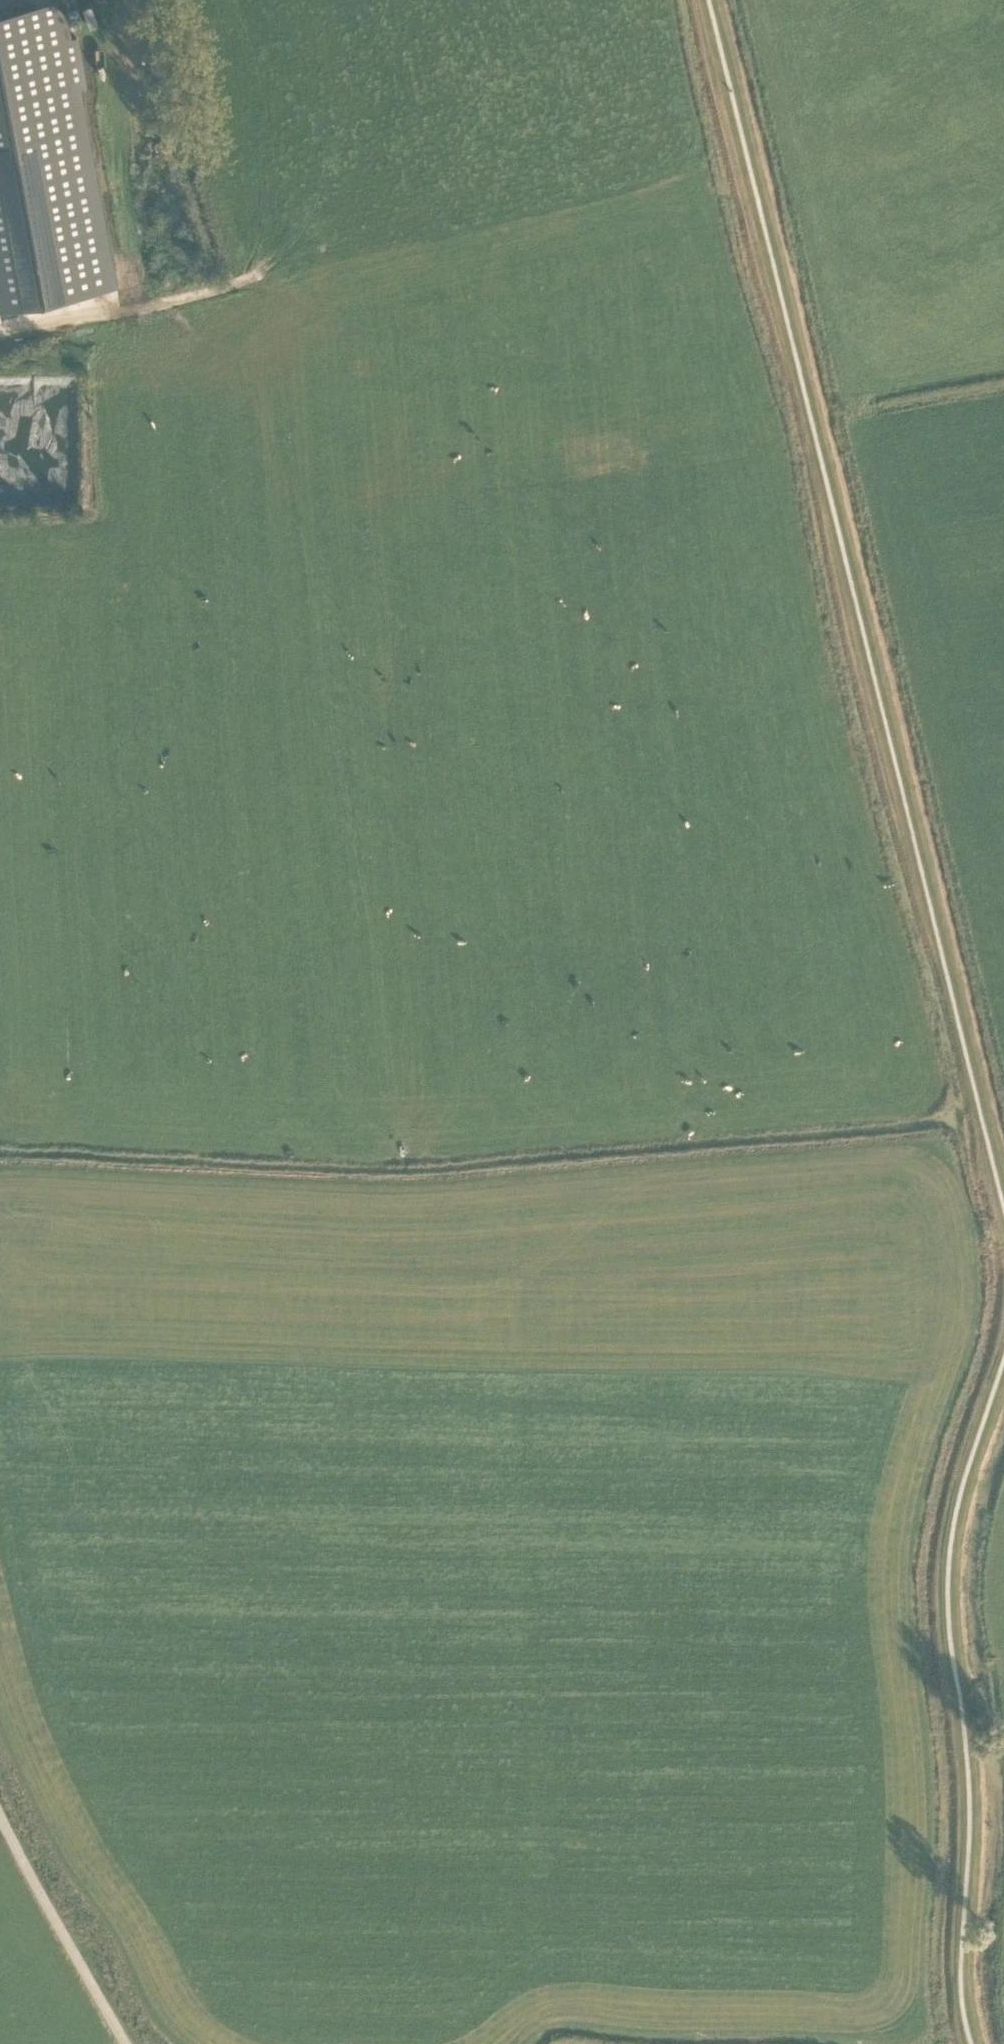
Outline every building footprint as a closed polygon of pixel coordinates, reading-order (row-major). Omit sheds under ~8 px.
[(0,10),(0,266),(7,305),(116,285),(80,84),(90,83),(81,32),(71,34),(65,0),(53,0),(0,10)]
